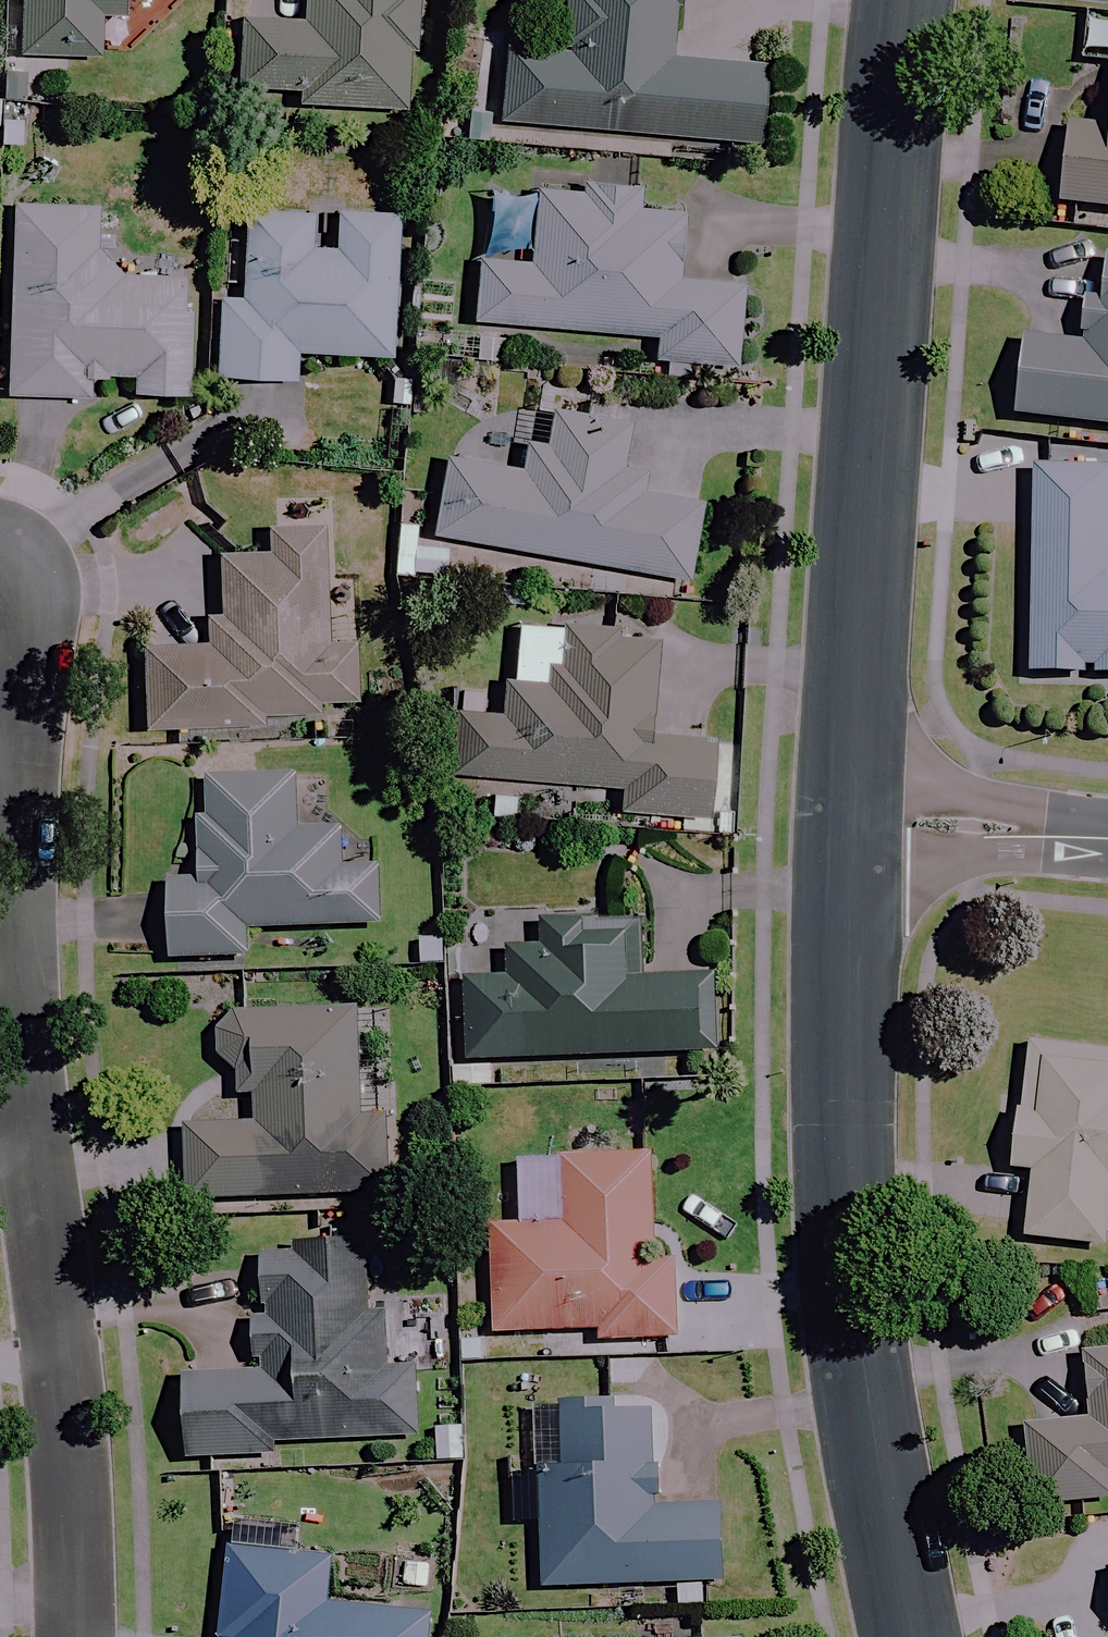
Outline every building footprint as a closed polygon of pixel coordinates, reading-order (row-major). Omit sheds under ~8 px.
[(15,57),(95,59),(96,19),(122,20),(123,0),(17,0),(15,57)] [(293,90),(293,109),(373,108),(373,90),(412,89),(411,0),(267,0),(267,15),(236,15),(237,90),(293,90)] [(558,55),(504,51),(498,125),(756,145),(762,67),(670,60),(675,0),(562,0),(558,55)] [(1106,67),(1100,130),(1057,126),(1049,207),(1107,212),(1107,67),(1106,67)] [(485,198),(481,248),(480,258),(471,257),(466,324),(647,339),(650,339),(648,356),(733,363),(739,287),(673,281),(678,215),(642,212),(645,181),(578,176),(576,196),(526,192),(525,202),(485,198)] [(3,202),(0,248),(0,402),(85,408),(87,379),(119,381),(118,396),(187,401),(197,266),(152,262),(154,233),(95,229),(96,209),(3,202)] [(397,217),(361,215),(242,207),(238,268),(217,267),(215,295),(210,380),(298,385),(300,355),(388,361),(397,217)] [(1089,260),(1079,349),(1013,342),(1005,418),(1107,429),(1107,262),(1089,260)] [(443,589),(452,542),(682,582),(697,502),(642,493),(646,470),(617,465),(624,426),(507,406),(496,470),(441,460),(430,525),(396,519),(385,579),(443,589)] [(1105,472),(1022,469),(1015,674),(1107,677),(1107,574),(1101,574),(1105,472)] [(316,702),(348,701),(346,640),(321,641),(317,524),(238,527),(239,550),(210,551),(214,645),(136,648),(139,731),(259,726),(258,717),(316,714),(316,702)] [(651,641),(567,635),(565,666),(541,664),(540,685),(496,682),(494,717),(456,715),(452,778),(615,788),(613,813),(704,819),(709,740),(645,736),(651,641)] [(319,790),(295,790),(295,772),(201,774),(201,818),(189,818),(190,879),(157,879),(158,961),(246,959),(246,931),(374,929),(373,863),(339,864),(339,823),(319,824),(319,790)] [(622,918),(491,921),(492,956),(459,957),(462,1059),(699,1052),(697,980),(624,982),(622,918)] [(230,1064),(230,1092),(250,1091),(251,1123),(179,1125),(181,1201),(385,1197),(383,1117),(357,1118),(354,1013),(210,1016),(211,1065),(230,1064)] [(1021,1045),(1014,1112),(1005,1112),(999,1171),(1023,1173),(1017,1240),(1099,1248),(1105,1183),(1107,1184),(1107,1053),(1021,1045)] [(644,1263),(643,1158),(549,1160),(550,1225),(486,1226),(488,1335),(593,1334),(593,1342),(668,1341),(667,1262),(644,1263)] [(363,1316),(358,1244),(243,1251),(250,1375),(174,1379),(179,1472),(276,1466),(275,1447),(412,1439),(409,1370),(382,1372),(378,1315),(363,1316)] [(1077,1357),(1083,1420),(1024,1425),(1031,1507),(1107,1500),(1107,1481),(1107,1476),(1107,1354),(1077,1357)] [(643,1405),(555,1406),(555,1443),(530,1443),(531,1477),(532,1589),(720,1587),(720,1510),(644,1511),(643,1405)] [(226,1554),(223,1636),(420,1636),(421,1614),(322,1610),(324,1559),(226,1554)] [(1099,1575),(1107,1610),(1107,1573),(1099,1575)]
